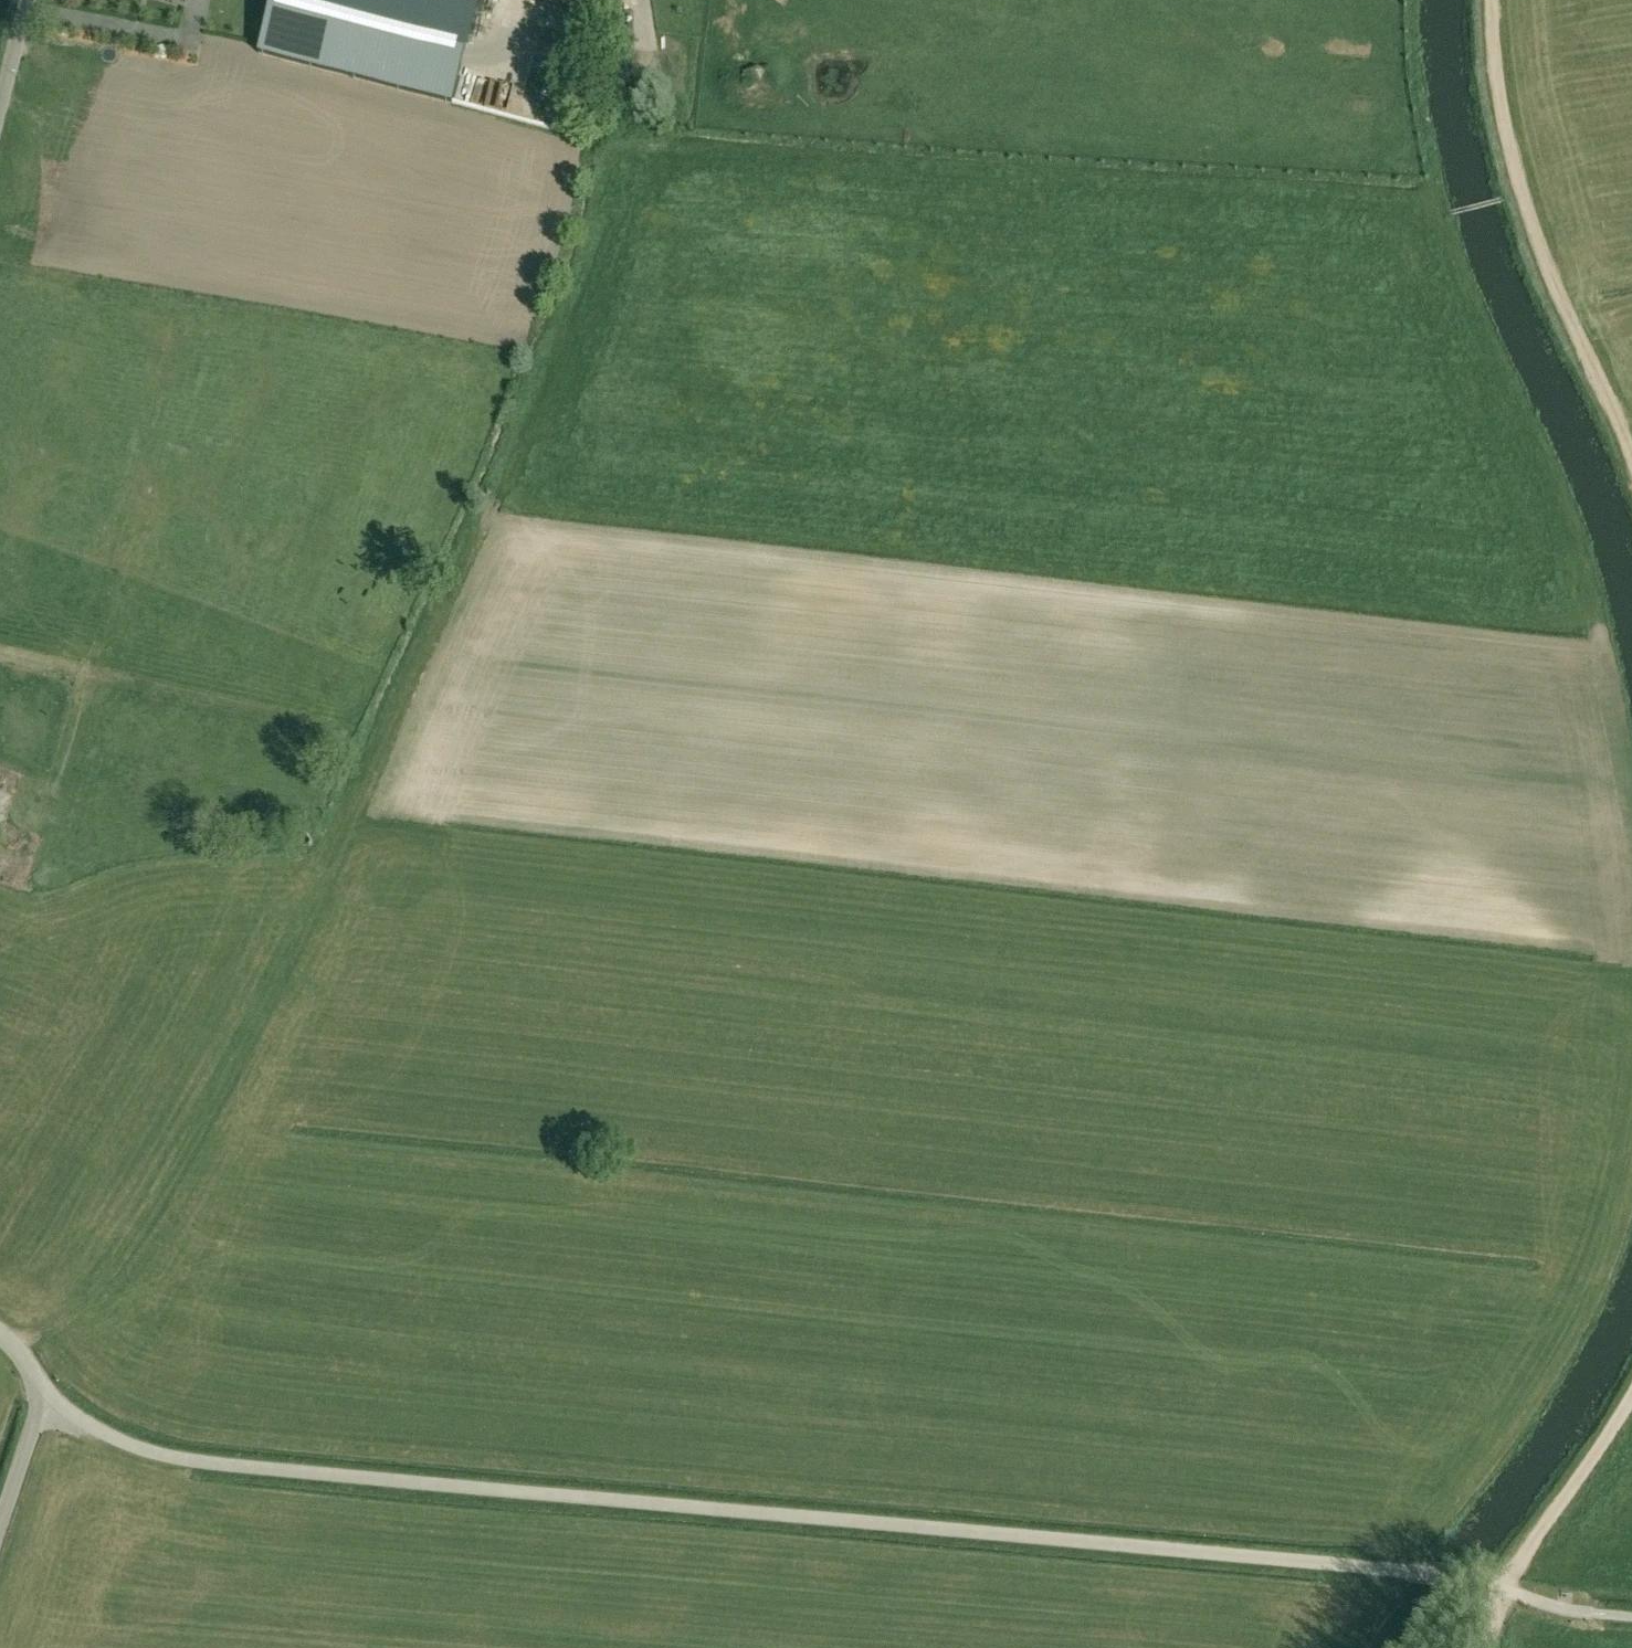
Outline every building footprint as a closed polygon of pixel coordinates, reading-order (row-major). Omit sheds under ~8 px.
[(261,46),(259,53),(453,105),(456,91),(479,5),(459,0),(273,0),(261,46)]
